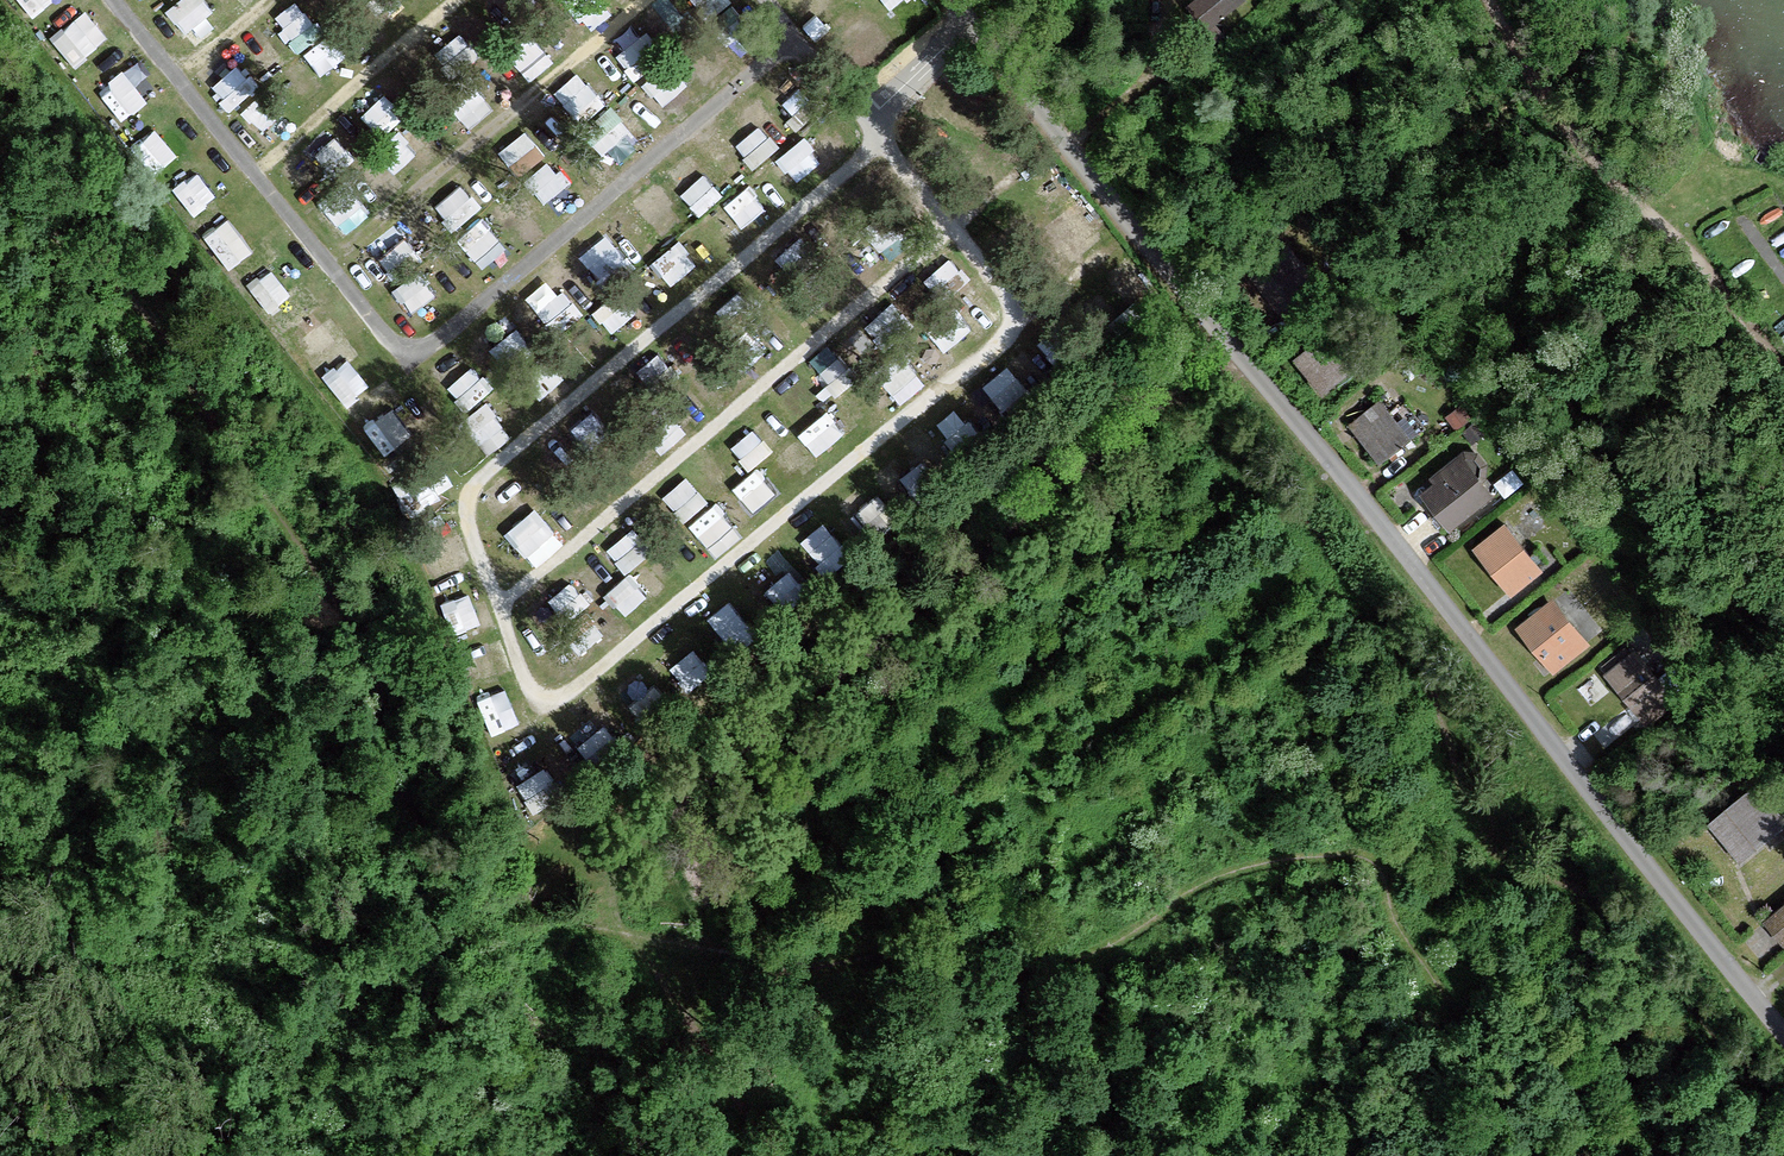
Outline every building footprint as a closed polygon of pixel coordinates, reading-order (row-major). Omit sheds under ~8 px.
[(47,0),(23,0),(34,12),(47,0)] [(180,32),(209,10),(202,0),(171,0),(161,8),(180,32)] [(315,23),(338,6),(333,0),(298,0),(315,23)] [(912,23),(933,7),(928,0),(894,0),(912,23)] [(1232,0),(1202,0),(1188,13),(1210,38),(1241,11),(1232,0)] [(60,41),(77,65),(117,37),(100,13),(60,41)] [(267,14),(243,34),(271,69),(295,49),(267,14)] [(319,40),(334,59),(355,43),(340,24),(319,40)] [(524,47),(543,64),(560,46),(541,28),(524,47)] [(228,103),(253,80),(222,45),(197,68),(228,103)] [(287,69),(308,93),(330,74),(309,49),(287,69)] [(665,106),(680,77),(648,60),(633,88),(665,106)] [(97,96),(117,117),(151,86),(131,65),(97,96)] [(794,114),(820,105),(806,66),(780,76),(794,114)] [(388,68),(359,96),(382,119),(411,90),(388,68)] [(258,87),(237,107),(268,141),(290,122),(258,87)] [(756,91),(733,112),(764,147),(787,126),(756,91)] [(448,115),(459,132),(482,116),(470,100),(448,115)] [(408,117),(389,135),(420,168),(439,150),(408,117)] [(321,130),(331,150),(354,138),(344,118),(321,130)] [(566,144),(585,166),(603,150),(584,128),(566,144)] [(807,149),(820,165),(844,145),(831,129),(807,149)] [(163,130),(148,143),(166,165),(181,153),(163,130)] [(487,160),(509,178),(530,152),(509,134),(487,160)] [(308,138),(284,159),(302,181),(327,161),(308,138)] [(791,141),(770,160),(790,182),(811,162),(791,141)] [(563,208),(581,188),(550,160),(532,180),(563,208)] [(202,175),(177,194),(203,227),(228,208),(202,175)] [(338,178),(316,197),(346,230),(367,212),(338,178)] [(711,205),(739,243),(766,224),(737,186),(711,205)] [(264,225),(228,258),(250,282),(286,249),(264,225)] [(585,274),(611,250),(592,229),(565,252),(585,274)] [(946,244),(918,265),(936,289),(964,268),(946,244)] [(613,250),(592,274),(604,285),(626,261),(613,250)] [(549,282),(570,310),(594,292),(573,264),(549,282)] [(288,328),(324,297),(302,273),(267,304),(288,328)] [(410,275),(384,293),(399,315),(425,297),(410,275)] [(614,300),(635,320),(653,301),(632,281),(614,300)] [(535,337),(559,316),(532,286),(508,306),(535,337)] [(982,290),(962,308),(982,329),(1002,311),(982,290)] [(842,366),(876,335),(862,319),(828,350),(842,366)] [(506,322),(490,332),(507,358),(523,349),(506,322)] [(492,331),(471,339),(484,373),(504,365),(492,331)] [(1323,334),(1288,361),(1315,395),(1350,368),(1323,334)] [(938,340),(919,360),(934,374),(954,354),(938,340)] [(1025,387),(1045,372),(1026,345),(1005,361),(1025,387)] [(472,362),(450,380),(467,400),(489,383),(472,362)] [(382,363),(341,401),(363,424),(404,386),(382,363)] [(789,381),(807,404),(828,387),(810,364),(789,381)] [(990,370),(968,389),(994,418),(1015,400),(990,370)] [(849,384),(823,402),(840,426),(866,408),(849,384)] [(398,409),(378,422),(390,440),(440,406),(431,394),(402,414),(398,409)] [(957,404),(939,416),(959,447),(978,435),(957,404)] [(1403,442),(1374,405),(1341,431),(1370,468),(1403,442)] [(734,431),(749,458),(786,437),(770,410),(734,431)] [(919,420),(900,433),(930,475),(949,462),(919,420)] [(773,454),(784,470),(800,459),(804,465),(827,449),(811,427),(773,454)] [(897,449),(872,468),(900,505),(925,485),(897,449)] [(1494,498),(1455,449),(1418,478),(1426,488),(1413,498),(1444,537),(1494,498)] [(417,500),(436,481),(414,459),(395,478),(417,500)] [(661,491),(682,513),(703,494),(683,471),(661,491)] [(861,481),(840,497),(859,522),(880,505),(861,481)] [(515,517),(537,548),(576,520),(554,489),(515,517)] [(832,562),(855,542),(825,510),(803,530),(832,562)] [(1537,574),(1498,525),(1463,552),(1501,601),(1537,574)] [(792,586),(814,569),(790,537),(768,553),(792,586)] [(647,556),(627,577),(651,599),(670,577),(647,556)] [(580,561),(555,578),(573,606),(599,588),(580,561)] [(552,581),(528,601),(546,624),(571,605),(552,581)] [(733,591),(713,607),(735,634),(754,618),(733,591)] [(607,593),(582,613),(606,642),(631,621),(607,593)] [(1588,648),(1548,599),(1508,632),(1548,681),(1588,648)] [(706,615),(679,629),(703,673),(730,658),(706,615)] [(679,696),(700,678),(669,643),(648,661),(679,696)] [(1654,673),(1633,644),(1597,671),(1617,699),(1654,673)] [(616,683),(641,716),(663,700),(638,667),(616,683)] [(610,749),(634,729),(596,682),(571,702),(610,749)] [(545,762),(516,783),(536,812),(566,792),(545,762)] [(1775,830),(1744,792),(1702,826),(1734,864),(1775,830)] [(1758,924),(1779,948),(1783,943),(1783,901),(1758,924)]
